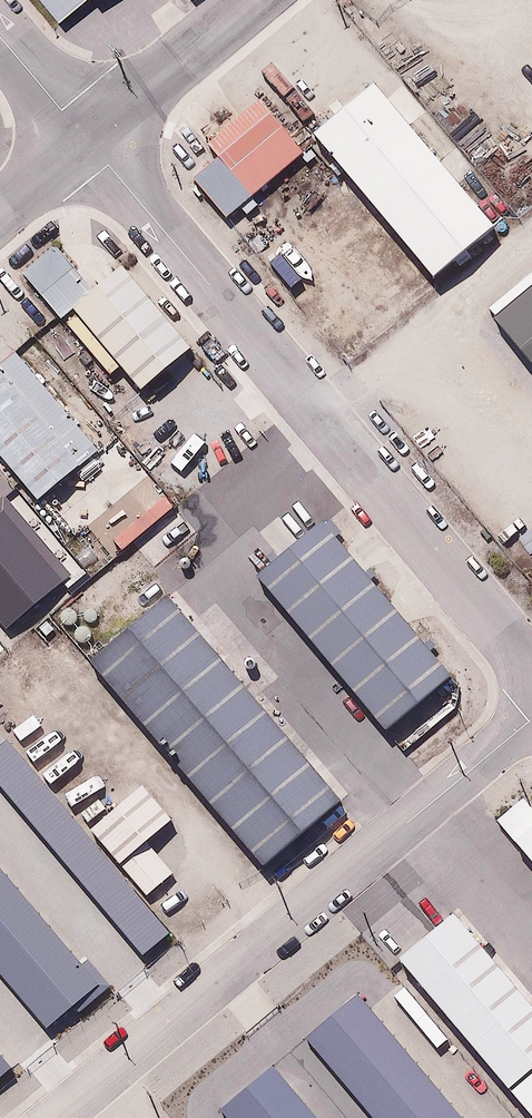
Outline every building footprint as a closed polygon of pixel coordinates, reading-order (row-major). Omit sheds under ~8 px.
[(97,0),(56,0),(74,20),(97,0)] [(495,221),(377,81),(316,133),(434,273),(495,221)] [(293,151),(246,96),(191,142),(203,156),(182,173),(217,215),(293,151)] [(59,311),(81,293),(41,245),(11,270),(48,319),(59,311)] [(183,357),(108,270),(81,293),(59,311),(133,399),(183,357)] [(495,317),(531,362),(531,286),(495,317)] [(14,352),(0,364),(0,454),(40,498),(97,454),(14,352)] [(0,506),(0,627),(5,633),(71,576),(7,500),(0,506)] [(461,670),(333,519),(263,578),(391,729),(461,670)] [(342,801),(171,598),(94,663),(266,866),(342,801)] [(0,748),(0,793),(140,959),(168,935),(5,744),(0,748)] [(148,783),(94,826),(150,897),(178,875),(154,846),(181,825),(148,783)] [(519,799),(489,824),(531,874),(531,814),(519,799)] [(41,1034),(103,982),(0,865),(0,986),(41,1034)] [(449,915),(394,962),(526,1117),(531,1117),(531,1013),(449,915)] [(362,990),(308,1036),(378,1117),(470,1117),(362,990)] [(11,1068),(0,1054),(0,1078),(11,1068)] [(276,1067),(224,1111),(229,1117),(319,1117),(276,1067)]
